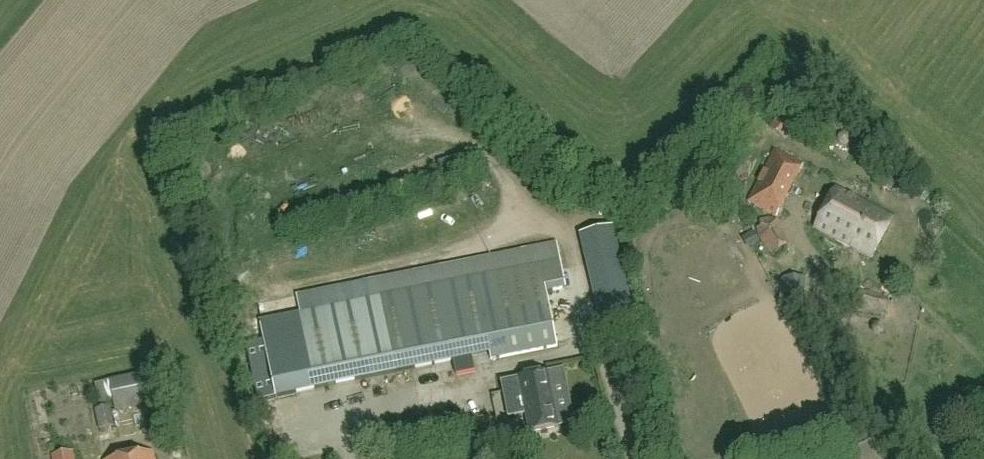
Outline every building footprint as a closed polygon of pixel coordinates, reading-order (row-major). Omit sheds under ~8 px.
[(782,113),(770,128),(785,140),(797,125),(782,113)] [(775,150),(748,203),(778,218),(804,165),(775,150)] [(888,179),(882,189),(890,193),(895,183),(888,179)] [(837,190),(817,229),(872,258),(893,219),(837,190)] [(581,235),(604,332),(636,324),(613,227),(581,235)] [(376,281),(394,375),(492,355),(493,360),(557,347),(546,288),(565,284),(560,260),(559,260),(556,245),(488,259),(376,281)] [(376,281),(298,297),(305,334),(266,341),(277,398),(394,375),(376,281)] [(868,290),(858,292),(854,304),(864,313),(879,318),(888,314),(891,304),(884,295),(868,290)] [(167,422),(157,373),(97,386),(101,405),(114,403),(116,411),(111,412),(110,408),(97,411),(101,430),(114,428),(111,413),(151,405),(155,424),(167,422)] [(560,413),(552,373),(502,383),(509,418),(527,415),(531,433),(559,428),(556,414),(560,413)]
